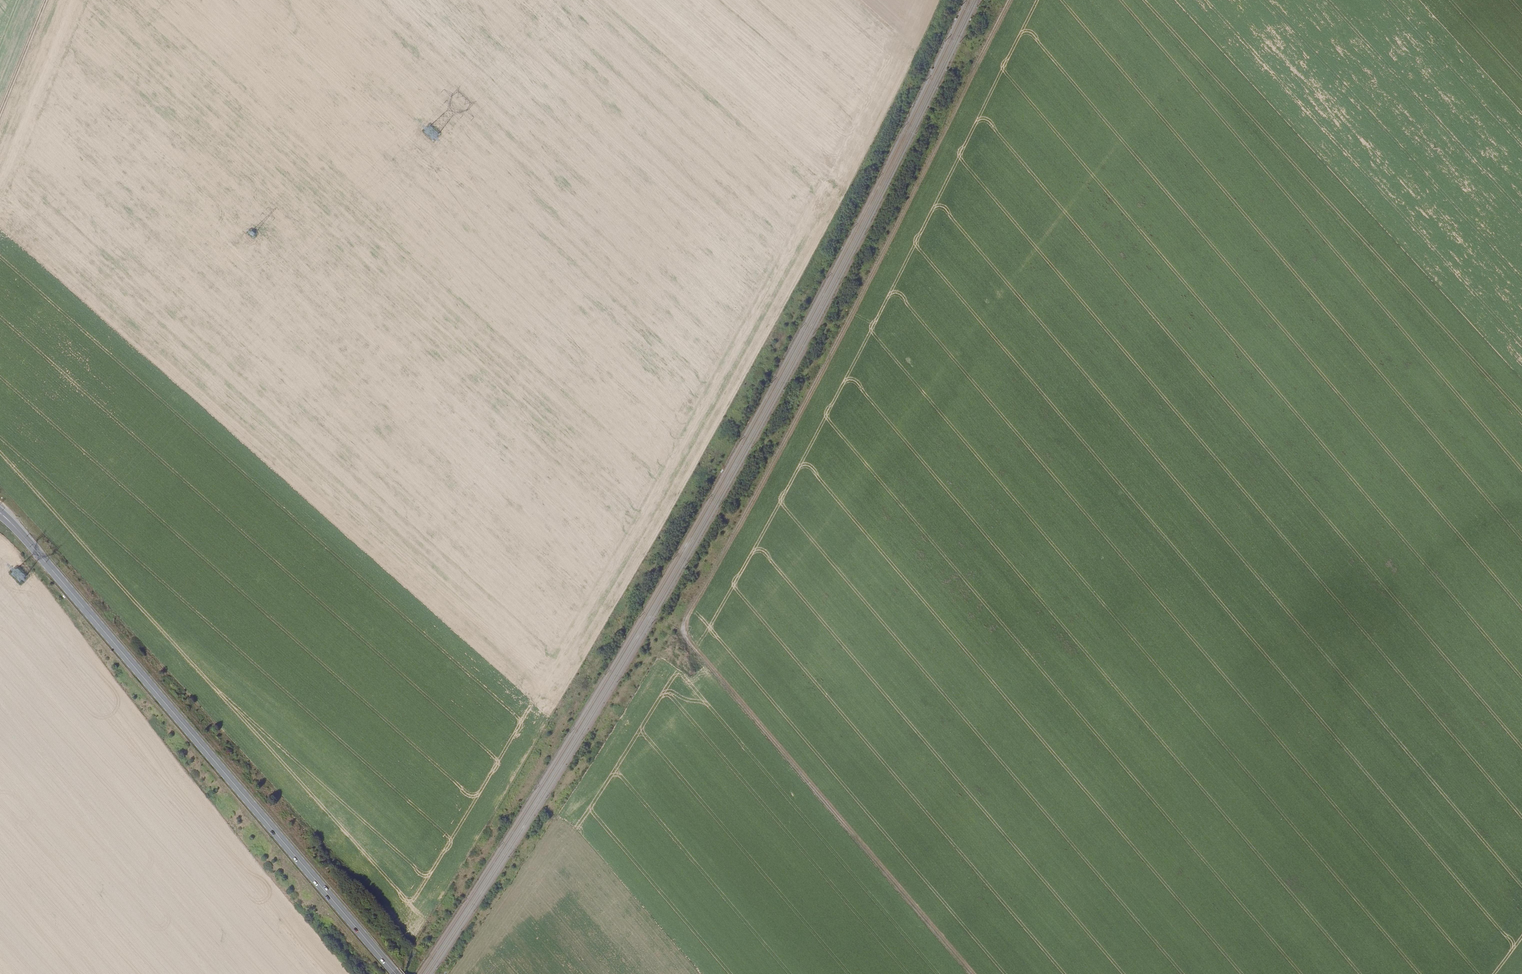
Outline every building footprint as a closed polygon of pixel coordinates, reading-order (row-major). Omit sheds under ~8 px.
[(189,731),(185,734),(196,748),(199,746),(189,731)]
